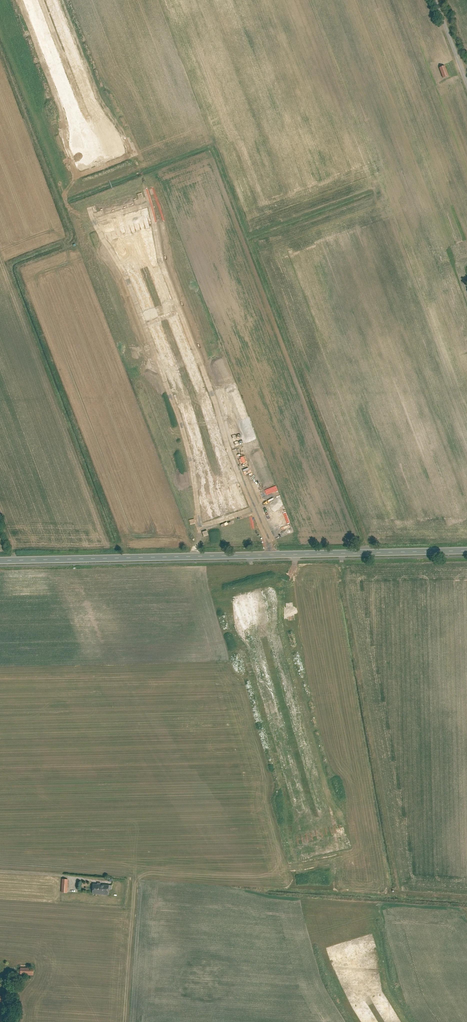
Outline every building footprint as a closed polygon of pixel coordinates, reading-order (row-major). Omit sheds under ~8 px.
[(442,78),(447,76),(444,65),(439,67),(442,78)] [(96,883),(95,893),(112,894),(113,884),(96,883)]
